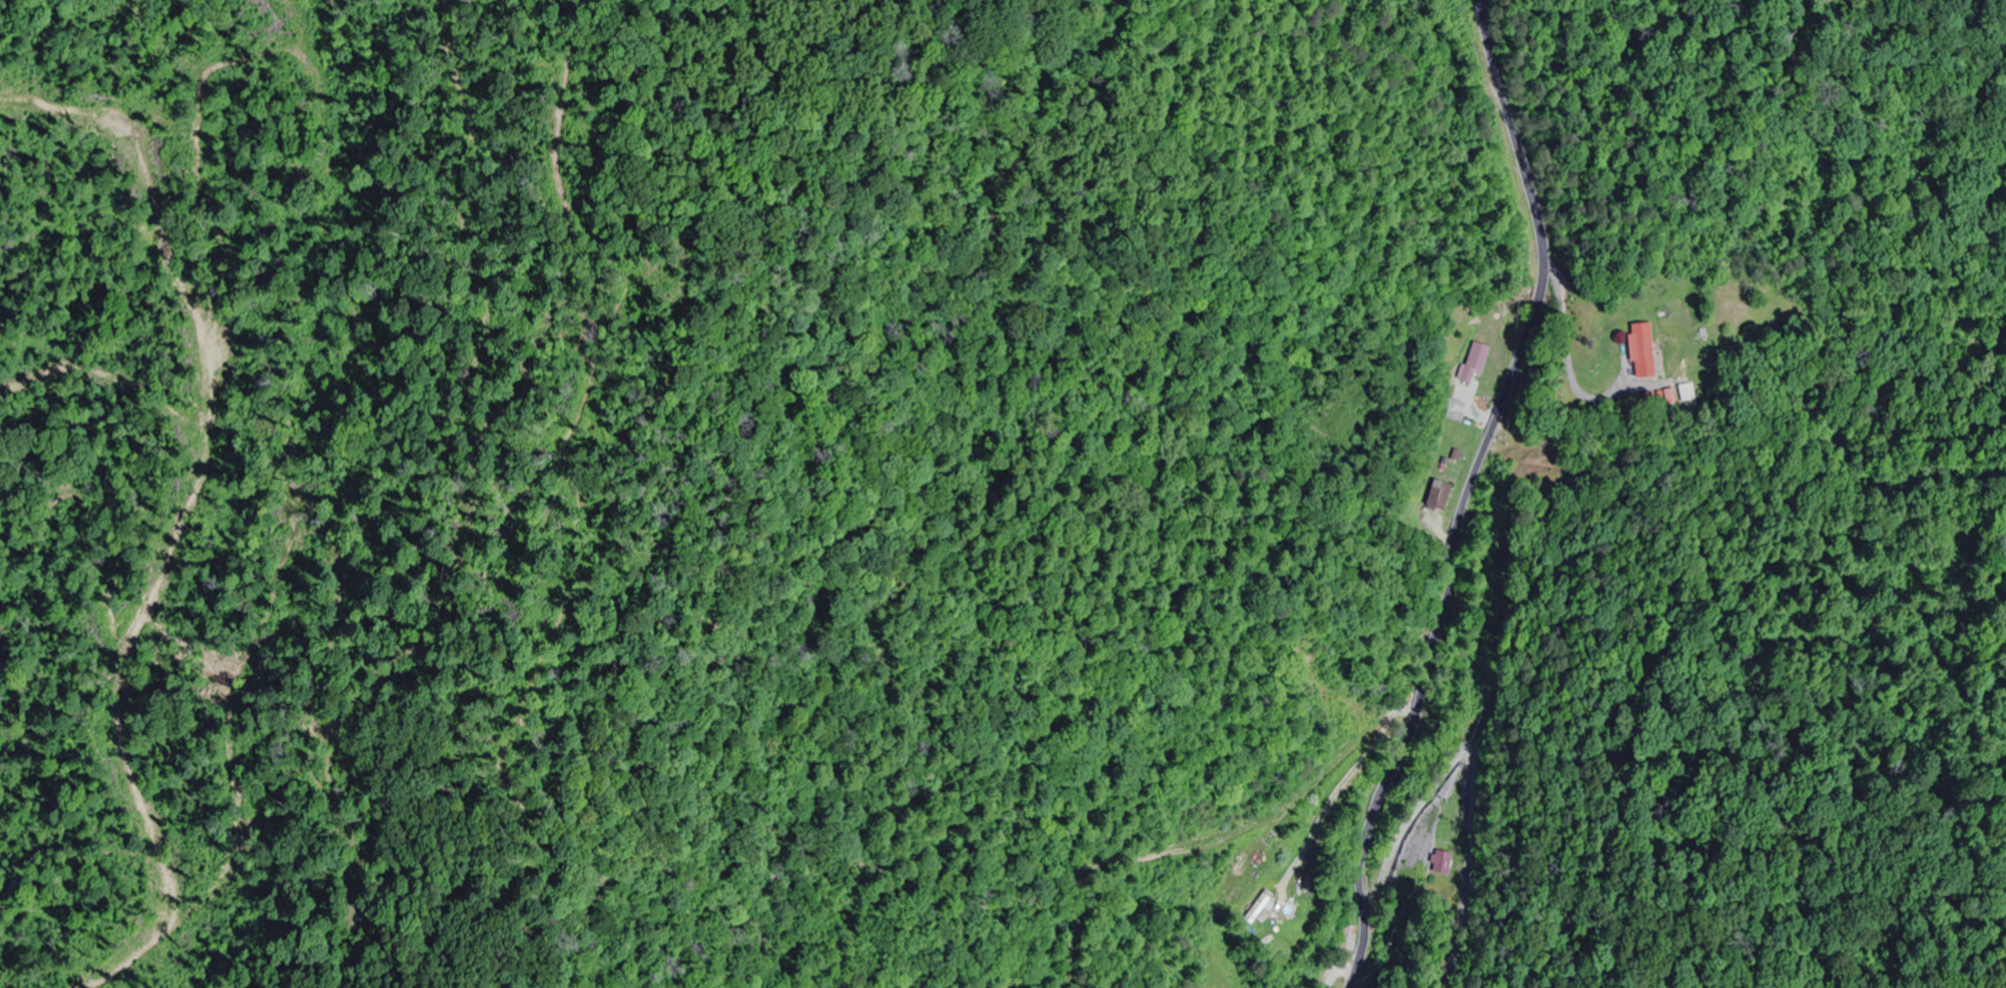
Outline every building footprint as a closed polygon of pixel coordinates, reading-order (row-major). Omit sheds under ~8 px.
[(1650,323),(1627,324),(1631,379),(1654,377),(1650,323)] [(1478,376),(1490,349),(1472,342),(1456,381),(1469,386),(1473,375),(1478,376)] [(1448,487),(1433,482),(1425,505),(1441,510),(1448,487)] [(1455,854),(1432,852),(1429,874),(1453,876),(1455,854)] [(1267,896),(1259,891),(1237,921),(1245,926),(1267,896)]
